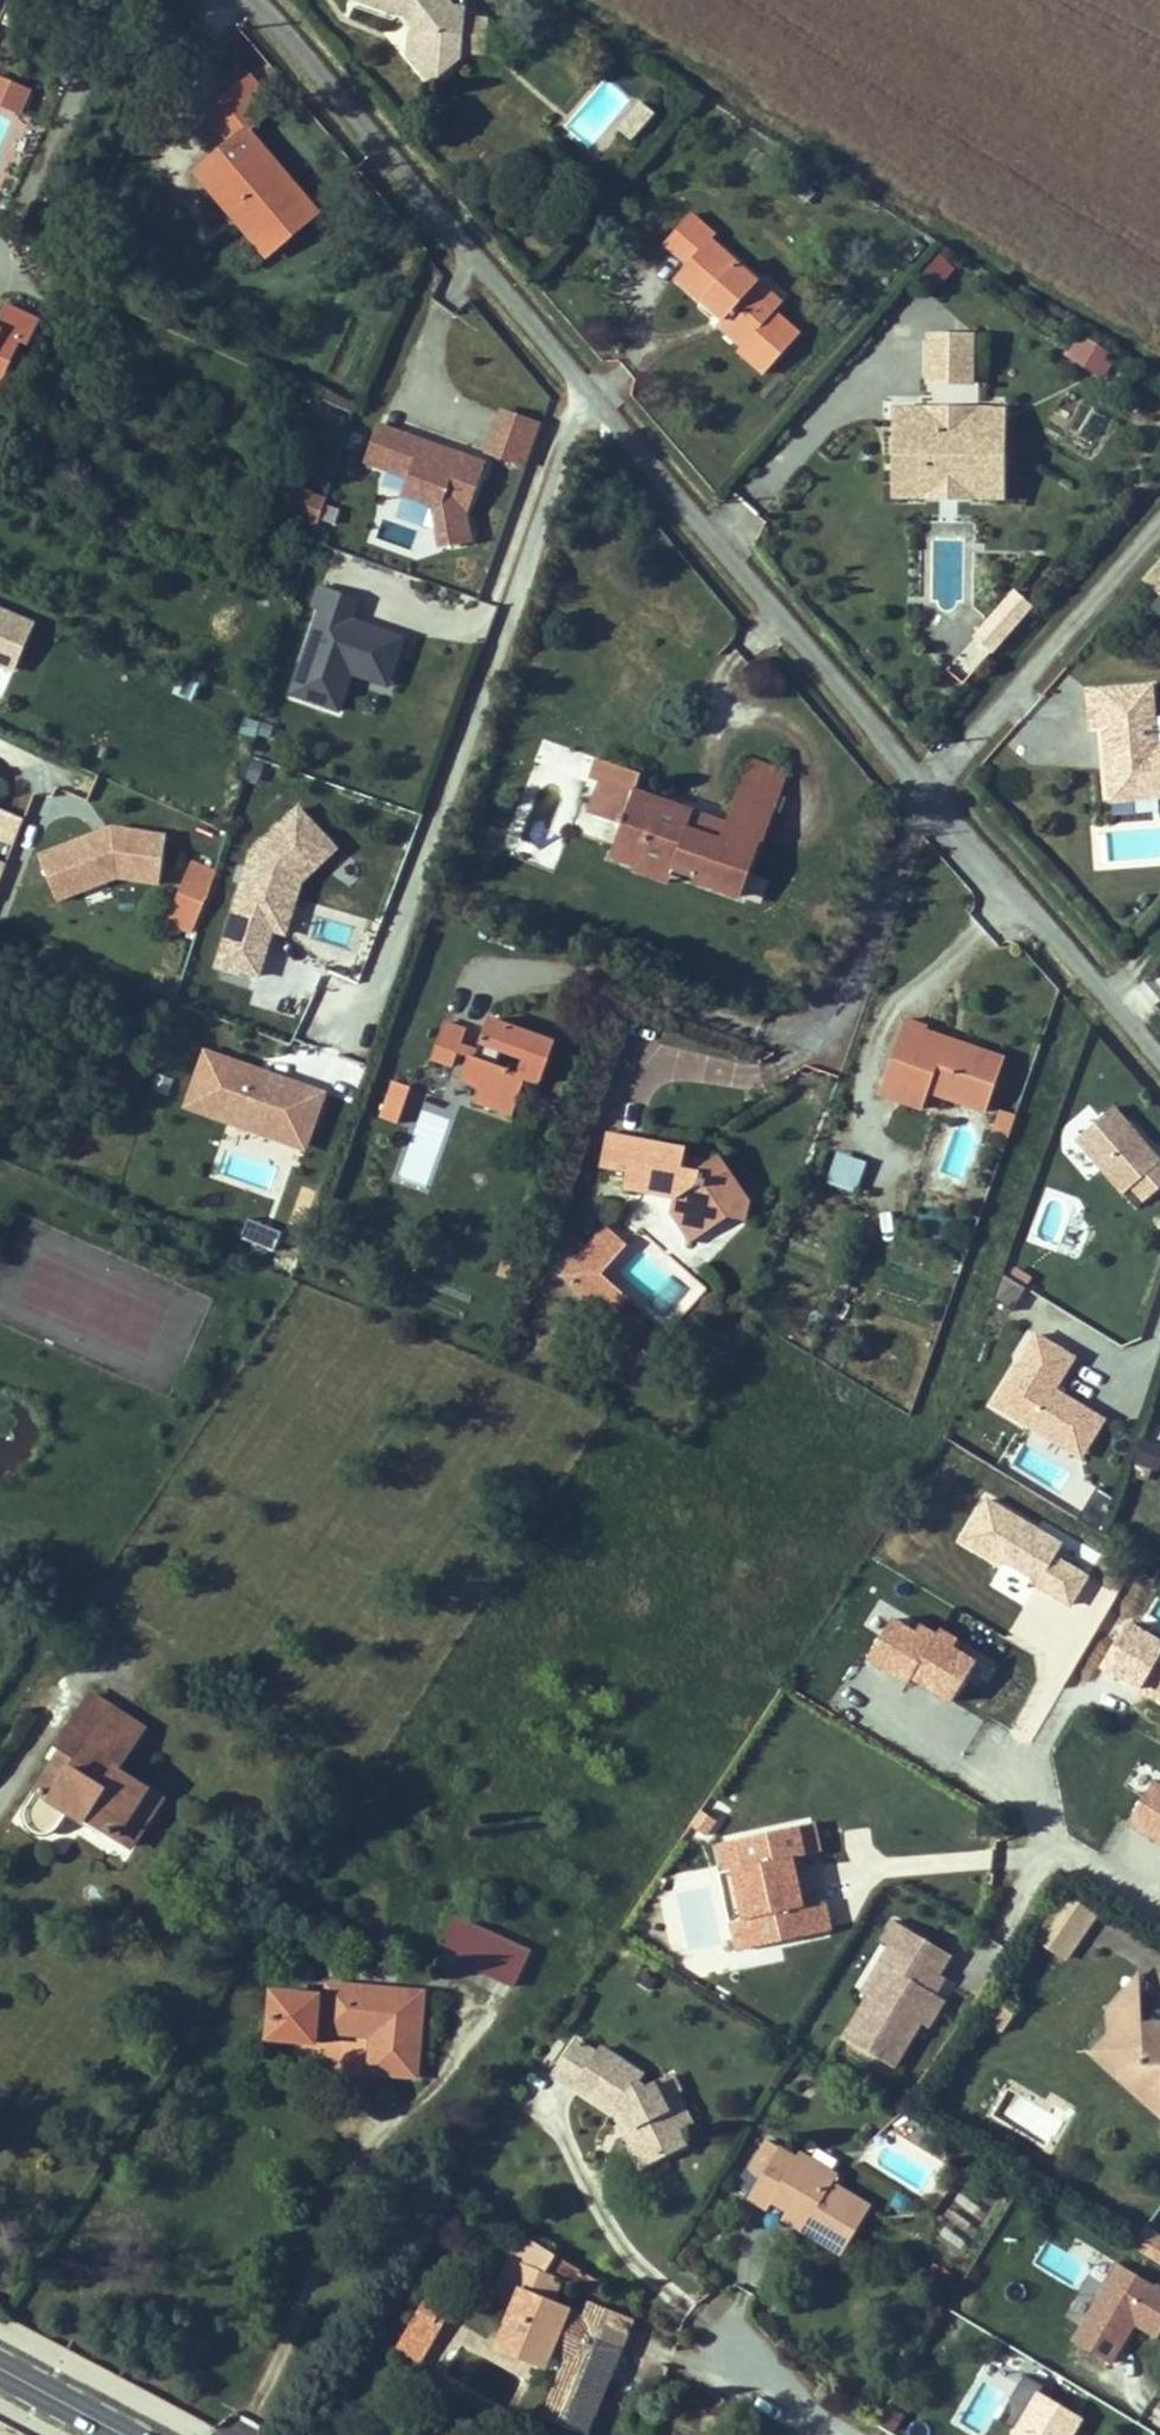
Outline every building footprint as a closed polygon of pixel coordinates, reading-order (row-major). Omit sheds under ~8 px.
[(358,1),(397,16),(401,13),(416,31),(410,35),(408,58),(423,59),(438,78),(460,61),(465,9),(453,9),(446,0),(358,0),(358,1)] [(416,31),(401,13),(397,16),(410,35),(416,31)] [(438,78),(423,59),(408,58),(430,85),(438,78)] [(20,117),(32,88),(0,76),(0,109),(20,117)] [(253,82),(242,91),(264,118),(276,108),(253,82)] [(234,217),(245,208),(280,248),(319,216),(248,132),(264,118),(242,91),(210,118),(233,144),(219,156),(236,176),(214,194),(234,217)] [(198,175),(214,194),(236,176),(219,156),(198,175)] [(280,248),(245,208),(234,217),(269,258),(280,248)] [(715,238),(691,217),(664,248),(688,268),(674,283),(702,307),(707,300),(728,319),(722,325),(718,330),(743,352),(775,316),(751,294),(759,284),(711,242),(715,238)] [(939,254),(923,273),(939,287),(955,268),(939,254)] [(759,284),(751,294),(775,316),(783,306),(759,284)] [(728,319),(707,300),(702,307),(722,325),(728,319)] [(22,343),(29,346),(40,320),(6,305),(0,317),(0,391),(22,343)] [(1101,379),(1115,354),(1078,333),(1064,357),(1101,379)] [(975,355),(931,355),(930,399),(975,400),(975,355)] [(528,469),(541,422),(498,409),(485,457),(528,469)] [(440,512),(432,541),(463,549),(488,458),(375,426),(363,467),(406,479),(399,501),(440,512)] [(929,435),(901,434),(901,456),(908,456),(908,468),(901,468),(900,500),(929,500),(929,491),(975,491),(975,501),(1003,501),(1003,453),(978,452),(979,427),(941,426),(941,441),(929,441),(929,435)] [(941,426),(901,426),(901,434),(929,435),(929,441),(941,441),(941,426)] [(1004,427),(979,427),(978,452),(1003,453),(1004,427)] [(334,525),(340,503),(294,491),(288,512),(334,525)] [(929,500),(900,500),(900,513),(1003,514),(1003,501),(975,501),(975,491),(929,491),(929,500)] [(352,681),(393,692),(409,635),(355,620),(362,597),(319,585),(286,699),(342,715),(352,681)] [(1013,590),(952,666),(970,681),(1032,605),(1013,590)] [(33,621),(0,608),(0,705),(33,621)] [(1090,698),(1093,736),(1106,735),(1107,758),(1113,758),(1114,773),(1108,773),(1110,802),(1130,800),(1135,794),(1158,793),(1158,805),(1159,805),(1159,754),(1158,754),(1155,694),(1090,698)] [(268,740),(270,723),(239,719),(237,736),(268,740)] [(633,795),(641,775),(599,760),(593,780),(606,785),(633,795)] [(769,793),(763,809),(735,799),(724,828),(730,830),(762,841),(764,842),(788,775),(749,761),(741,782),(769,793)] [(741,782),(735,799),(763,809),(769,793),(741,782)] [(595,816),(621,826),(633,795),(606,785),(595,816)] [(1130,800),(1110,802),(1111,809),(1158,805),(1158,793),(1135,794),(1130,800)] [(633,795),(621,826),(634,830),(646,800),(633,795)] [(242,854),(215,969),(261,980),(270,941),(294,921),(302,889),(339,859),(330,899),(371,865),(345,859),(296,799),(292,813),(242,854)] [(634,830),(621,826),(610,857),(636,867),(639,858),(673,869),(695,877),(693,882),(741,899),(762,841),(730,830),(727,839),(708,831),(705,838),(686,831),(691,816),(646,800),(634,830)] [(22,818),(0,811),(0,844),(12,848),(22,818)] [(724,828),(691,816),(686,831),(705,838),(708,831),(727,839),(730,830),(724,828)] [(55,907),(165,870),(148,820),(38,857),(55,907)] [(639,858),(636,867),(634,872),(668,885),(673,869),(639,858)] [(754,876),(745,899),(761,905),(770,882),(754,876)] [(191,934),(206,899),(182,890),(167,924),(191,934)] [(270,940),(268,982),(290,983),(291,964),(309,965),(310,942),(270,940)] [(1146,976),(1159,993),(1159,965),(1146,976)] [(930,1093),(986,1113),(1003,1061),(966,1047),(964,1054),(924,1039),(926,1032),(928,1028),(907,1020),(881,1094),(898,1101),(903,1084),(930,1093)] [(517,1106),(526,1078),(539,1083),(553,1044),(489,1021),(479,1050),(478,1055),(471,1053),(461,1080),(480,1088),(479,1091),(517,1106)] [(453,1066),(459,1049),(461,1044),(465,1032),(445,1023),(432,1059),(453,1066)] [(924,1039),(964,1054),(966,1047),(926,1032),(924,1039)] [(479,1050),(461,1044),(459,1049),(471,1053),(478,1055),(479,1050)] [(200,1049),(181,1112),(304,1150),(324,1086),(288,1076),(200,1049)] [(397,1125),(410,1086),(390,1080),(377,1119),(397,1125)] [(903,1084),(898,1101),(924,1110),(930,1093),(903,1084)] [(513,1116),(517,1106),(479,1091),(475,1102),(513,1116)] [(1135,1211),(1159,1190),(1159,1158),(1114,1105),(1073,1140),(1135,1211)] [(1009,1138),(1017,1114),(1004,1109),(996,1133),(1009,1138)] [(694,1233),(722,1214),(726,1218),(735,1212),(741,1187),(721,1157),(713,1163),(701,1171),(682,1168),(685,1155),(686,1149),(610,1134),(603,1168),(633,1174),(631,1191),(674,1201),(674,1203),(694,1233)] [(835,1151),(824,1184),(855,1194),(866,1161),(835,1151)] [(701,1171),(713,1163),(685,1155),(682,1168),(701,1171)] [(298,1184),(287,1226),(304,1231),(315,1188),(298,1184)] [(746,1222),(751,1202),(741,1187),(735,1212),(726,1218),(746,1222)] [(692,1242),(726,1218),(722,1214),(694,1233),(674,1203),(671,1213),(692,1242)] [(274,1252),(281,1231),(246,1221),(240,1242),(274,1252)] [(631,1300),(601,1277),(628,1244),(602,1223),(555,1281),(610,1326),(631,1300)] [(1013,1308),(1024,1288),(1001,1276),(990,1297),(1013,1308)] [(1083,1462),(1107,1419),(1056,1392),(1076,1356),(1031,1331),(988,1409),(1083,1462)] [(1139,1448),(1132,1473),(1153,1479),(1159,1456),(1159,1454),(1139,1448)] [(61,1821),(67,1813),(71,1806),(87,1817),(131,1847),(161,1800),(115,1770),(142,1730),(140,1729),(92,1697),(58,1748),(63,1751),(78,1761),(68,1775),(54,1766),(34,1796),(25,1809),(24,1814),(24,1819),(25,1824),(28,1829),(32,1832),(37,1834),(42,1835),(47,1834),(52,1832),(54,1830),(61,1821)] [(63,1751),(54,1766),(68,1775),(78,1761),(63,1751)] [(71,1806),(67,1813),(82,1823),(87,1817),(71,1806)] [(716,1841),(733,1952),(834,1936),(828,1900),(803,1904),(796,1858),(823,1854),(818,1825),(716,1841)] [(1069,1897),(1059,1911),(1088,1931),(1098,1916),(1069,1897)] [(1068,1961),(1088,1931),(1059,1911),(1039,1941),(1068,1961)] [(846,2038),(895,2068),(923,2022),(939,1996),(932,1993),(943,1976),(919,1961),(930,1942),(898,1922),(886,1942),(893,1946),(884,1962),(891,1966),(881,1983),(846,2038)] [(530,1952),(476,1927),(461,1961),(514,1987),(530,1952)] [(893,1946),(886,1942),(867,1973),(881,1983),(891,1966),(884,1962),(893,1946)] [(954,1957),(930,1942),(919,1961),(943,1976),(954,1957)] [(1134,2007),(1141,2014),(1138,1976),(1109,2010),(1110,2035),(1134,2007)] [(341,1987),(340,2000),(274,1994),(270,2028),(325,2033),(373,2037),(370,2073),(417,2077),(424,1995),(341,1987)] [(949,2003),(939,1996),(923,2022),(933,2028),(949,2003)] [(1148,2095),(1159,2105),(1159,2033),(1154,2040),(1143,2041),(1141,2026),(1141,2014),(1134,2007),(1110,2035),(1101,2045),(1119,2061),(1119,2081),(1142,2102),(1148,2095)] [(1159,2033),(1159,2024),(1141,2026),(1143,2041),(1154,2040),(1159,2033)] [(269,2039),(324,2045),(325,2033),(270,2028),(269,2039)] [(577,2042),(555,2076),(616,2116),(624,2106),(630,2110),(638,2126),(633,2130),(639,2143),(633,2147),(644,2168),(686,2147),(679,2132),(664,2102),(678,2096),(681,2094),(674,2080),(651,2091),(638,2083),(644,2075),(603,2049),(597,2055),(577,2042)] [(1119,2081),(1119,2061),(1101,2045),(1091,2056),(1119,2081)] [(1148,2095),(1142,2102),(1159,2117),(1159,2105),(1148,2095)] [(664,2102),(679,2132),(692,2125),(678,2096),(664,2102)] [(618,2117),(633,2147),(639,2143),(633,2130),(638,2126),(630,2110),(624,2106),(616,2116),(618,2117)] [(848,2258),(872,2202),(830,2184),(838,2166),(767,2135),(739,2198),(769,2211),(764,2221),(848,2258)] [(1134,2249),(1159,2265),(1159,2236),(1147,2228),(1134,2249)] [(578,2331),(582,2322),(564,2315),(567,2307),(549,2300),(557,2280),(594,2295),(600,2284),(520,2235),(509,2260),(531,2269),(521,2291),(509,2299),(505,2309),(510,2319),(497,2352),(561,2378),(543,2419),(584,2434),(618,2348),(578,2331)] [(496,2291),(505,2309),(509,2299),(521,2291),(531,2269),(509,2260),(508,2260),(496,2291)] [(1159,2342),(1159,2339),(1159,2287),(1117,2263),(1070,2345),(1111,2368),(1134,2328),(1159,2342)] [(425,2303),(443,2314),(451,2318),(457,2306),(431,2291),(425,2303)] [(435,2328),(443,2314),(425,2303),(416,2317),(429,2325),(435,2328)] [(589,2303),(585,2314),(582,2322),(578,2331),(618,2348),(630,2319),(589,2303)] [(567,2307),(564,2315),(582,2322),(585,2314),(567,2307)] [(451,2318),(443,2314),(435,2328),(443,2332),(451,2318)] [(398,2349),(424,2363),(434,2345),(422,2338),(429,2325),(416,2317),(398,2349)] [(1083,2415),(1042,2397),(1048,2385),(1006,2366),(1000,2379),(992,2375),(984,2394),(1022,2412),(1012,2434),(1073,2434),(1083,2415)] [(978,2434),(981,2434),(998,2413),(978,2397),(959,2420),(978,2434)] [(878,2424),(898,2431),(904,2414),(884,2407),(878,2424)]
